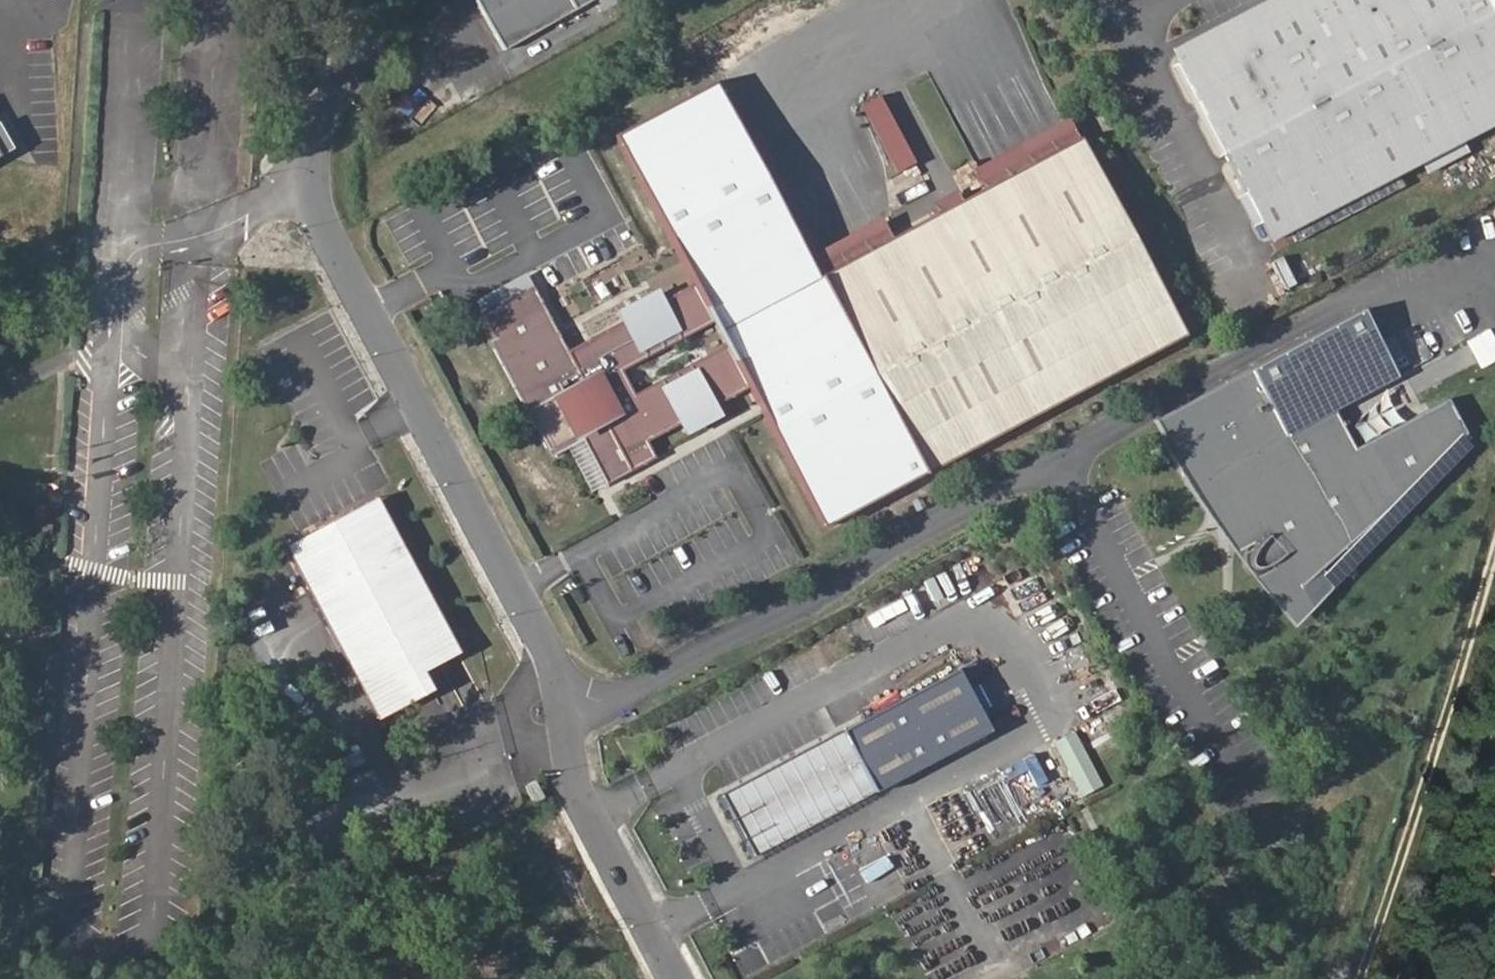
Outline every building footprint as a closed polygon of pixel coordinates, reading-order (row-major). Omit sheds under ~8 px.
[(602,0),(480,0),(478,4),(506,54),(602,0)] [(1273,245),(1494,127),(1494,12),(1488,0),(1273,0),(1176,52),(1273,245)] [(886,91),(867,101),(900,170),(919,160),(886,91)] [(1084,138),(824,275),(929,475),(1189,337),(1084,138)] [(624,415),(602,369),(583,379),(536,289),(486,314),(498,341),(492,344),(550,455),(586,435),(610,481),(635,468),(611,423),(624,415)] [(1264,557),(1288,584),(1462,429),(1440,389),(1347,439),(1327,401),(1389,367),(1354,301),(1148,413),(1184,475),(1201,501),(1212,494),(1220,506),(1247,537),(1241,547),(1239,553),(1239,557),(1241,560),(1243,562),(1250,563),(1260,560),(1264,557)] [(449,646),(365,493),(278,540),(371,711),(423,682),(414,665),(449,646)] [(939,640),(704,766),(752,855),(986,728),(939,640)] [(1078,728),(1056,739),(1086,794),(1107,783),(1078,728)]
